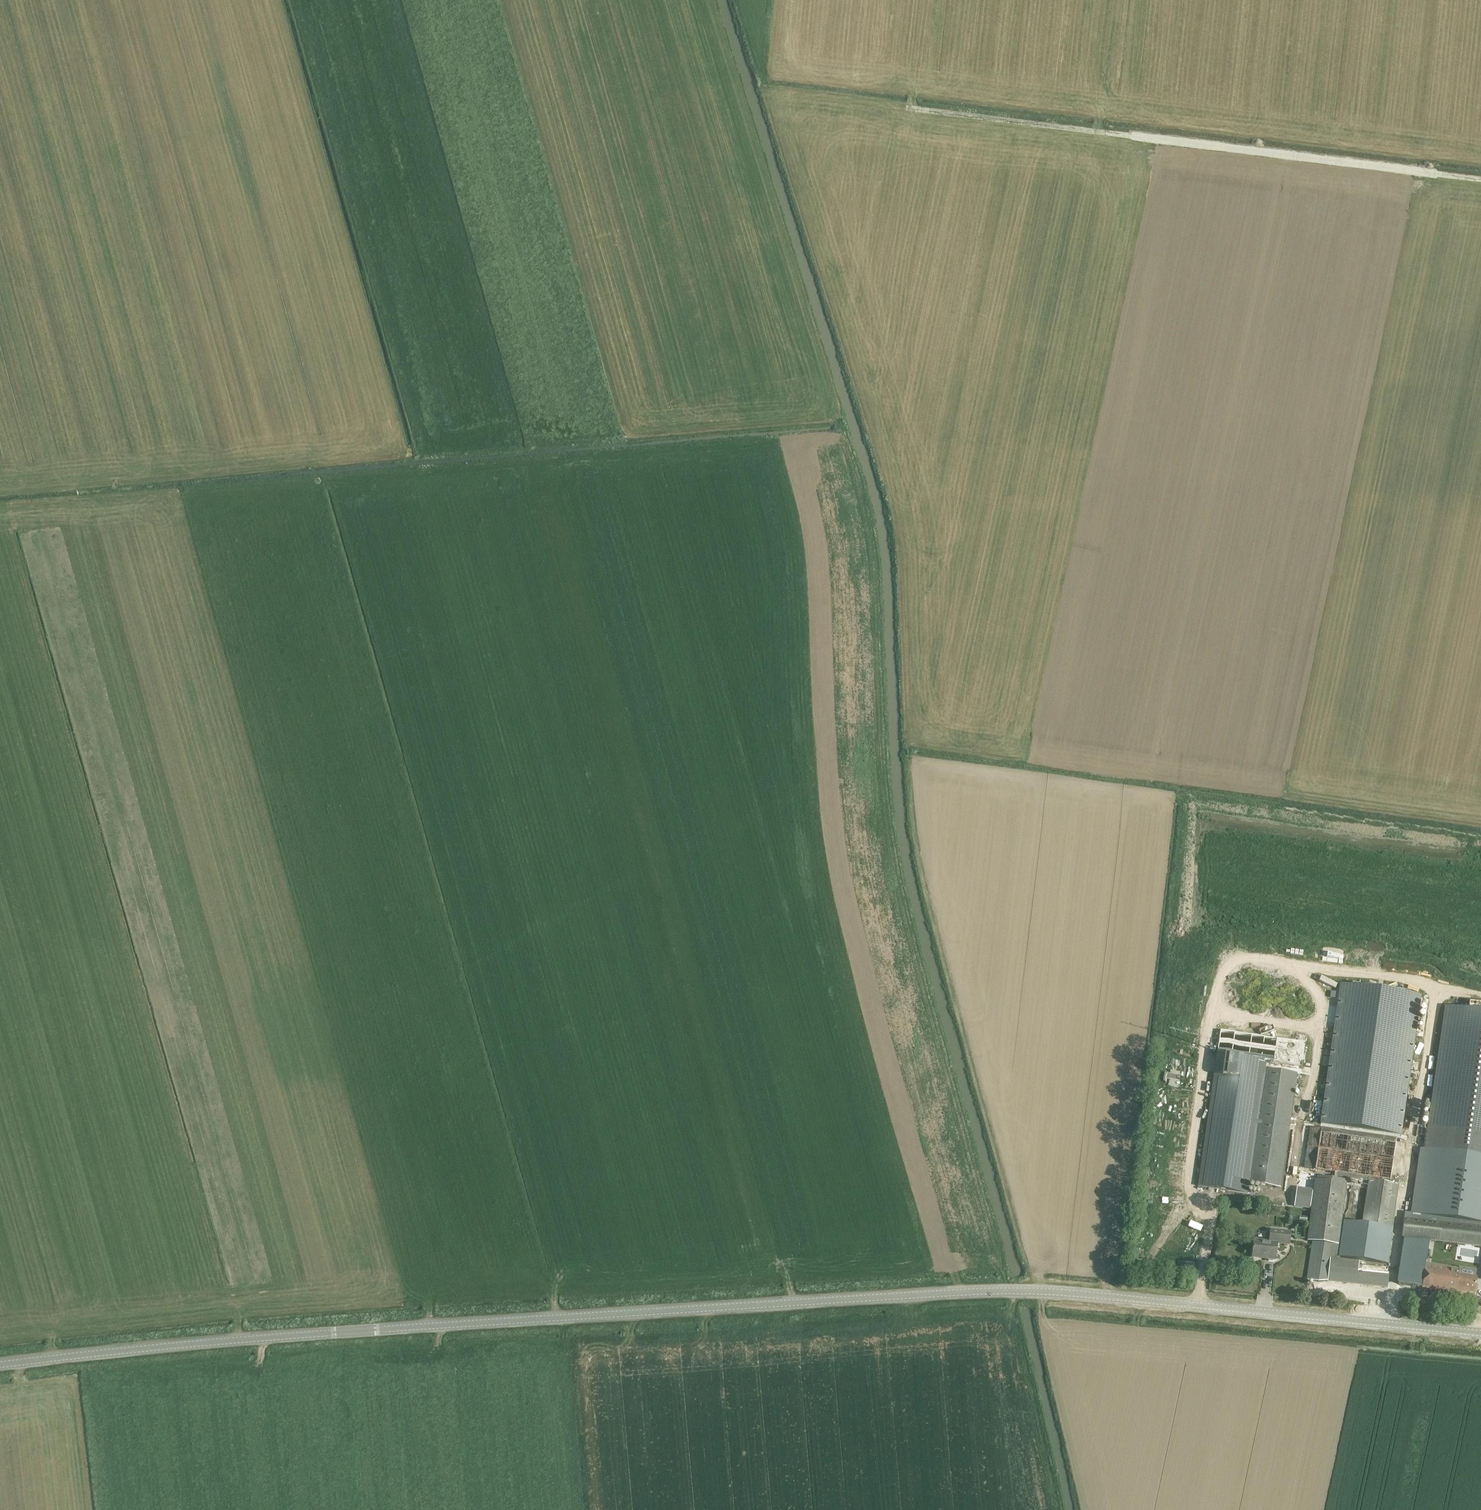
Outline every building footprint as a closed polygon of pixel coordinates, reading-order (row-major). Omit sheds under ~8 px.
[(1340,984),(1320,1124),(1402,1136),(1422,995),(1340,984)] [(1469,1002),(1468,1010),(1445,1006),(1425,1149),(1480,1157),(1480,1004),(1469,1002)] [(1297,1074),(1265,1069),(1248,1183),(1281,1188),(1297,1074)] [(1390,1177),(1396,1140),(1321,1129),(1310,1128),(1305,1168),(1310,1169),(1315,1170),(1315,1173),(1368,1181),(1362,1224),(1392,1228),(1393,1224),(1397,1193),(1398,1185),(1399,1179),(1390,1177)] [(1316,1180),(1309,1231),(1308,1241),(1313,1242),(1307,1280),(1319,1282),(1328,1281),(1387,1287),(1388,1277),(1388,1275),(1364,1272),(1359,1271),(1360,1261),(1336,1259),(1344,1183),(1316,1180)] [(1418,1182),(1415,1201),(1480,1208),(1480,1189),(1418,1182)] [(1405,1213),(1403,1237),(1480,1246),(1480,1221),(1405,1213)] [(1344,1221),(1338,1257),(1388,1264),(1393,1228),(1392,1228),(1362,1224),(1344,1221)] [(1290,1234),(1271,1233),(1270,1243),(1254,1241),(1253,1255),(1264,1257),(1264,1258),(1275,1260),(1277,1243),(1289,1244),(1290,1234)] [(1400,1274),(1398,1284),(1422,1288),(1426,1264),(1428,1252),(1429,1243),(1405,1239),(1400,1274)] [(1426,1264),(1422,1288),(1457,1293),(1456,1296),(1475,1299),(1476,1289),(1478,1278),(1459,1275),(1460,1269),(1446,1267),(1426,1264)]
